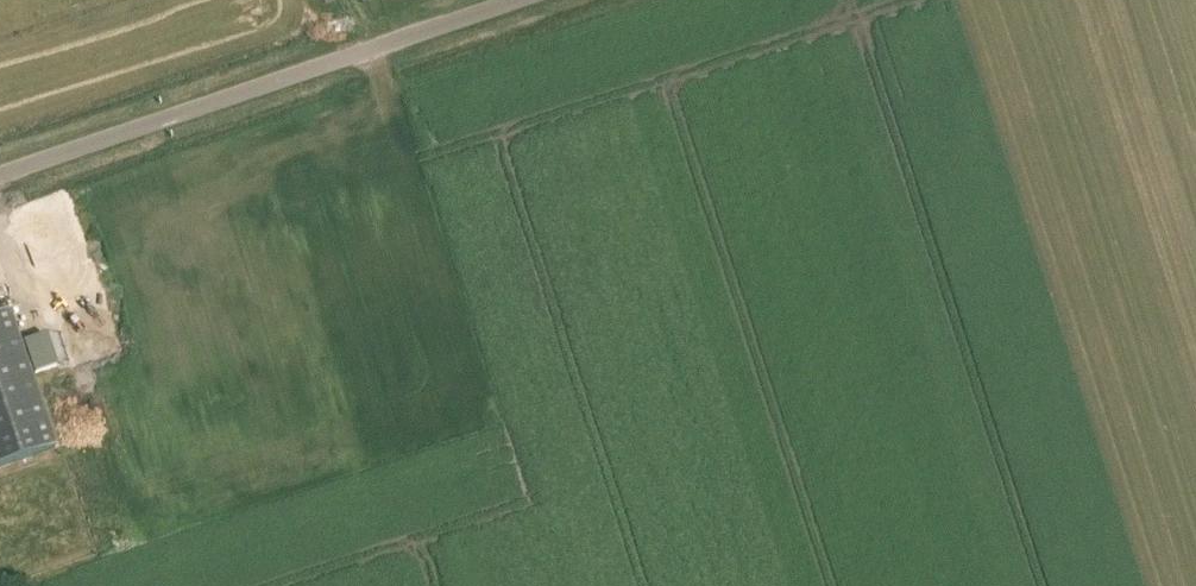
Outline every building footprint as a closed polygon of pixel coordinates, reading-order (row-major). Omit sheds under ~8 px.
[(55,449),(9,312),(0,315),(0,468),(55,449)]
